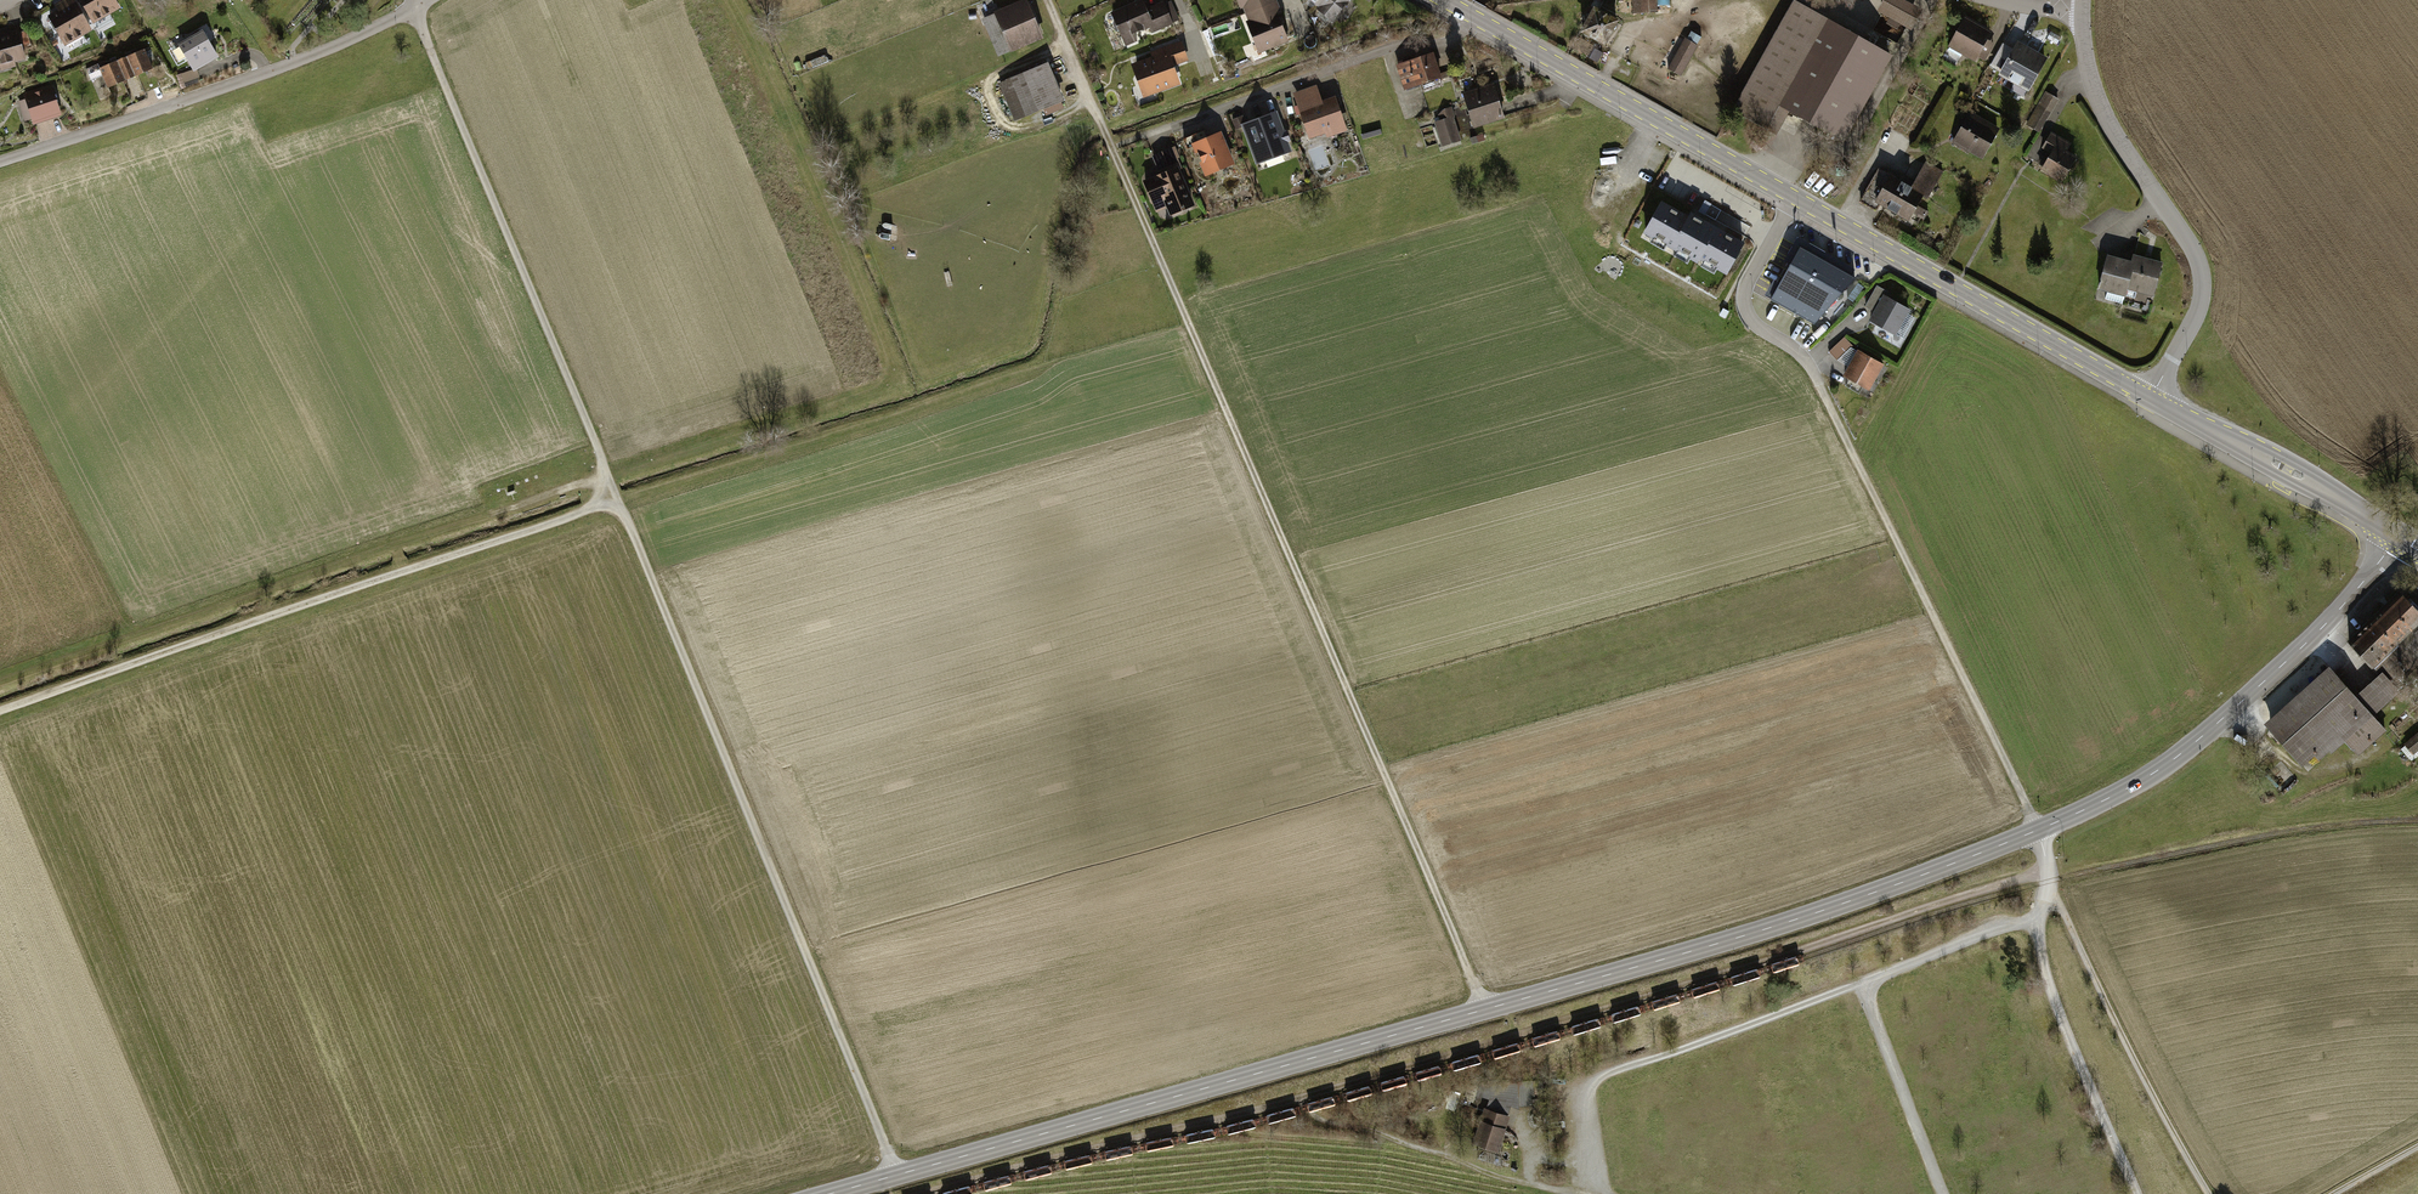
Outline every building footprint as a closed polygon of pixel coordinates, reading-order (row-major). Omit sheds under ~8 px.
[(47,15),(65,45),(92,29),(89,24),(121,6),(118,0),(76,0),(60,0),(54,3),(57,9),(47,15)] [(982,18),(998,56),(1044,37),(1028,0),(1019,0),(994,11),(994,13),(982,18)] [(1125,46),(1137,41),(1134,33),(1148,26),(1151,33),(1173,23),(1172,22),(1179,19),(1170,0),(1164,3),(1163,0),(1146,7),(1143,0),(1136,0),(1110,11),(1125,46)] [(1240,8),(1242,7),(1248,20),(1245,21),(1258,53),(1289,41),(1278,14),(1282,12),(1277,0),(1237,0),(1240,8)] [(1318,6),(1316,9),(1332,22),(1349,0),(1310,0),(1318,6)] [(1609,38),(1621,10),(1596,0),(1593,0),(1582,27),(1609,38)] [(1632,17),(1656,16),(1655,0),(1631,0),(1632,17)] [(1901,0),(1886,0),(1879,12),(1911,30),(1922,12),(1901,0)] [(1793,5),(1732,111),(1773,134),(1787,109),(1844,141),(1890,61),(1793,5)] [(1966,19),(1950,47),(1975,62),(1977,57),(1984,61),(1993,45),(1985,41),(1990,33),(1966,19)] [(18,29),(11,31),(10,25),(0,28),(0,70),(16,65),(15,62),(26,59),(18,29)] [(202,30),(178,43),(194,71),(218,57),(202,30)] [(1684,37),(1666,67),(1681,76),(1699,45),(1684,37)] [(1151,57),(1130,65),(1142,96),(1178,83),(1172,66),(1189,60),(1181,41),(1149,52),(1151,57)] [(2019,44),(2000,76),(2028,92),(2046,60),(2019,44)] [(145,47),(99,67),(108,87),(154,68),(145,47)] [(1434,51),(1395,64),(1403,90),(1442,77),(1434,51)] [(1050,61),(999,82),(1015,121),(1044,109),(1047,117),(1065,110),(1062,102),(1065,100),(1050,61)] [(52,83),(23,93),(33,124),(62,114),(52,83)] [(1293,93),(1310,139),(1325,133),(1327,138),(1348,130),(1335,95),(1323,99),(1317,84),(1293,93)] [(1461,93),(1471,127),(1502,118),(1492,85),(1461,93)] [(2046,92),(2026,124),(2039,132),(2058,100),(2046,92)] [(1443,119),(1433,122),(1440,148),(1459,142),(1452,118),(1456,117),(1453,105),(1440,109),(1443,119)] [(1275,111),(1242,124),(1256,163),(1290,150),(1275,111)] [(1970,111),(1952,142),(1981,159),(2000,128),(1970,111)] [(1231,127),(1201,139),(1214,172),(1244,159),(1231,127)] [(1483,134),(1469,139),(1471,145),(1485,140),(1483,134)] [(2053,154),(2043,171),(2061,183),(2076,159),(2065,153),(2070,145),(2053,135),(2045,149),(2053,154)] [(1160,190),(1168,211),(1179,207),(1181,212),(1203,204),(1182,149),(1170,154),(1176,170),(1165,175),(1169,186),(1160,190)] [(1890,174),(1873,202),(1907,221),(1922,196),(1927,199),(1943,171),(1926,161),(1911,186),(1890,174)] [(1661,206),(1645,235),(1700,265),(1703,260),(1727,273),(1742,246),(1690,217),(1688,221),(1661,206)] [(1854,280),(1801,250),(1772,303),(1814,324),(1854,280)] [(2107,254),(2098,289),(2126,297),(2128,290),(2154,297),(2163,262),(2133,254),(2131,260),(2107,254)] [(1908,311),(1885,299),(1872,321),(1895,334),(1908,311)] [(1838,358),(1854,344),(1846,336),(1830,351),(1838,358)] [(1882,366),(1860,353),(1846,376),(1869,389),(1882,366)] [(2352,644),(2378,674),(2389,685),(2417,659),(2417,614),(2403,598),(2352,644)] [(2329,669),(2267,725),(2307,769),(2343,735),(2359,753),(2384,730),(2329,669)] [(2396,694),(2378,674),(2355,694),(2373,715),(2396,694)] [(2405,744),(2413,753),(2417,748),(2417,734),(2405,744)] [(1493,1104),(1483,1139),(1510,1147),(1520,1112),(1493,1104)]
